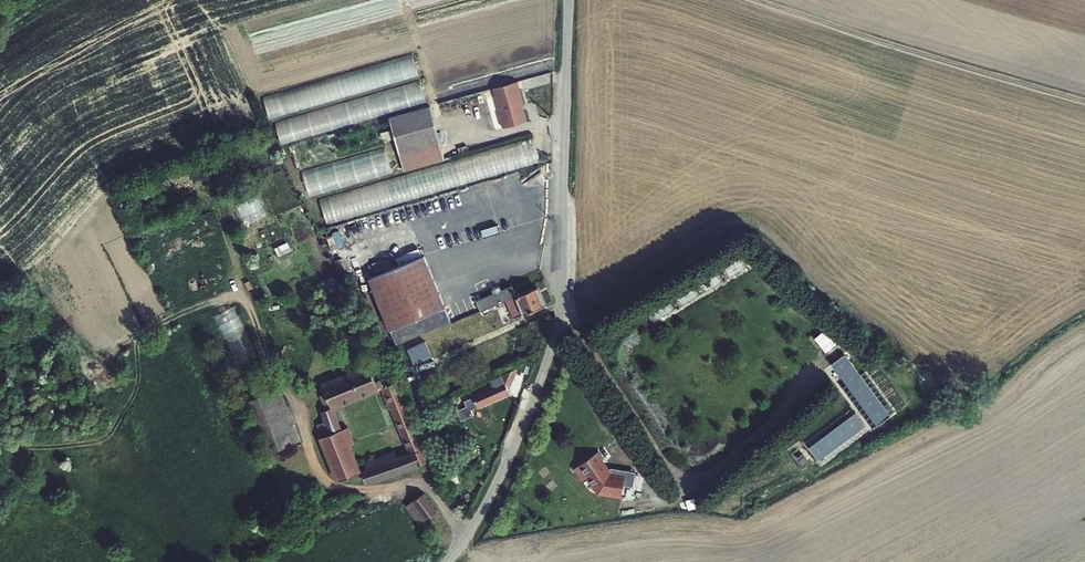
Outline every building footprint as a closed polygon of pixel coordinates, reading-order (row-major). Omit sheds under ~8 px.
[(416,57),(265,94),(270,116),(421,79),(416,57)] [(423,84),(277,119),(283,141),(428,105),(423,84)] [(526,107),(519,84),(494,91),(502,116),(499,117),(503,130),(528,123),(523,108),(526,107)] [(444,161),(430,108),(389,119),(404,172),(444,161)] [(328,221),(543,165),(537,139),(321,196),(328,221)] [(388,149),(304,170),(310,195),(394,174),(388,149)] [(438,318),(422,267),(397,275),(413,326),(438,318)] [(679,303),(701,297),(698,286),(676,291),(679,303)] [(509,301),(519,297),(514,287),(506,290),(509,301)] [(515,318),(546,303),(539,287),(519,297),(520,300),(511,305),(515,318)] [(509,301),(506,290),(474,305),(479,316),(504,304),(509,301)] [(237,305),(216,315),(225,334),(245,324),(237,305)] [(511,305),(505,308),(511,320),(515,318),(511,305)] [(829,326),(816,336),(827,350),(840,341),(829,326)] [(241,364),(259,354),(246,330),(228,340),(241,364)] [(388,358),(400,353),(392,334),(379,339),(386,354),(388,358)] [(428,341),(410,347),(415,362),(433,356),(428,341)] [(877,425),(897,411),(870,371),(864,375),(848,351),(834,361),(877,425)] [(400,353),(388,358),(395,375),(398,374),(407,369),(400,353)] [(517,370),(502,377),(506,384),(508,390),(518,369),(517,370)] [(377,391),(368,371),(324,390),(333,411),(377,391)] [(494,381),(497,388),(506,384),(502,377),(494,381)] [(429,463),(396,384),(382,389),(411,455),(415,468),(429,463)] [(469,413),(510,394),(509,391),(508,390),(506,384),(497,388),(473,399),(473,400),(465,404),(469,413)] [(311,456),(289,404),(254,419),(276,470),(311,456)] [(361,476),(348,445),(355,442),(349,427),(342,430),(333,411),(323,416),(325,427),(329,434),(321,438),(341,485),(361,476)] [(475,422),(465,436),(473,442),(484,429),(475,422)] [(329,434),(325,427),(317,430),(321,438),(329,434)] [(635,485),(637,471),(606,465),(608,455),(582,451),(577,478),(595,481),(593,492),(622,498),(625,484),(635,485)] [(368,485),(405,471),(401,459),(396,460),(393,454),(361,466),(368,485)] [(405,471),(415,468),(411,455),(401,459),(405,471)] [(437,514),(426,497),(415,504),(425,522),(437,514)] [(324,511),(321,502),(306,507),(308,516),(324,511)]
